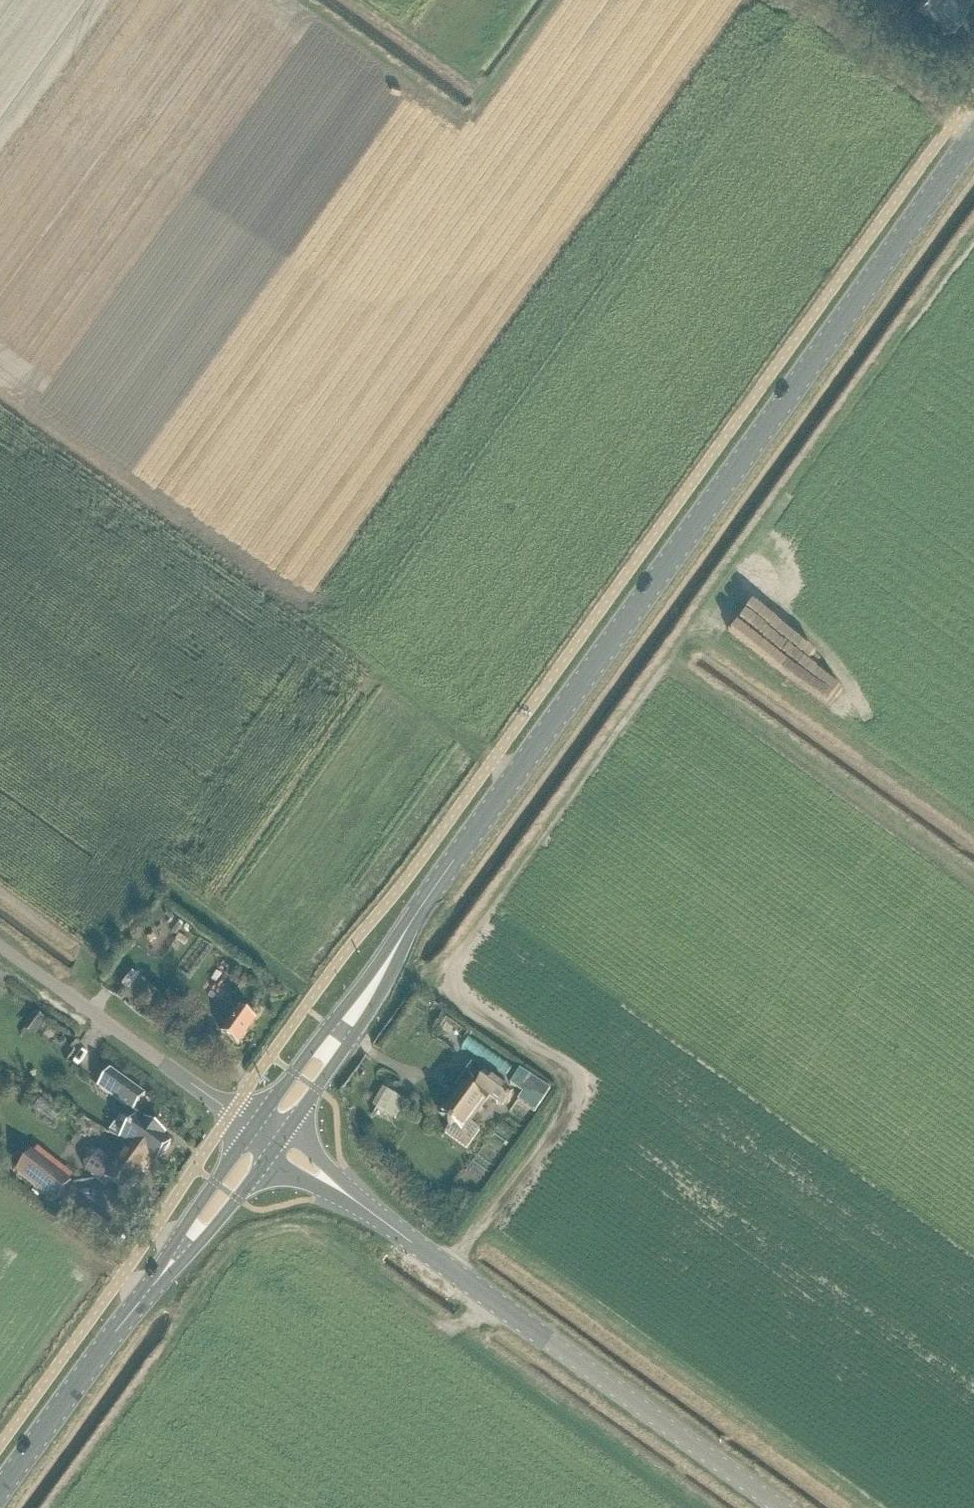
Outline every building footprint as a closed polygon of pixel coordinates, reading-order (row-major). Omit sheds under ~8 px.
[(916,2),(948,25),(966,0),(918,0),(916,2)] [(221,1002),(242,972),(243,970),(226,957),(202,989),(221,1002)] [(183,1003),(169,991),(164,998),(140,978),(132,973),(122,986),(129,991),(128,993),(182,1038),(194,1024),(178,1010),(183,1003)] [(227,1013),(218,1025),(226,1029),(222,1034),(239,1047),(257,1023),(239,1010),(233,1018),(227,1013)] [(28,1024),(23,1030),(33,1038),(38,1032),(28,1024)] [(452,1102),(440,1117),(449,1124),(447,1127),(449,1129),(445,1135),(466,1150),(479,1132),(468,1124),(488,1097),(502,1108),(513,1094),(473,1065),(465,1076),(457,1087),(461,1090),(458,1093),(457,1092),(451,1101),(452,1102)] [(520,1071),(510,1085),(523,1094),(517,1101),(535,1115),(550,1092),(520,1071)] [(119,1141),(151,1164),(151,1163),(155,1166),(170,1145),(163,1139),(166,1135),(134,1112),(145,1097),(110,1072),(98,1088),(127,1109),(109,1134),(119,1141)] [(387,1092),(376,1110),(391,1118),(401,1100),(387,1092)] [(128,1196),(151,1164),(119,1141),(105,1159),(98,1154),(90,1155),(83,1165),(84,1173),(104,1187),(109,1182),(128,1196)] [(32,1154),(17,1173),(54,1202),(69,1182),(32,1154)]
